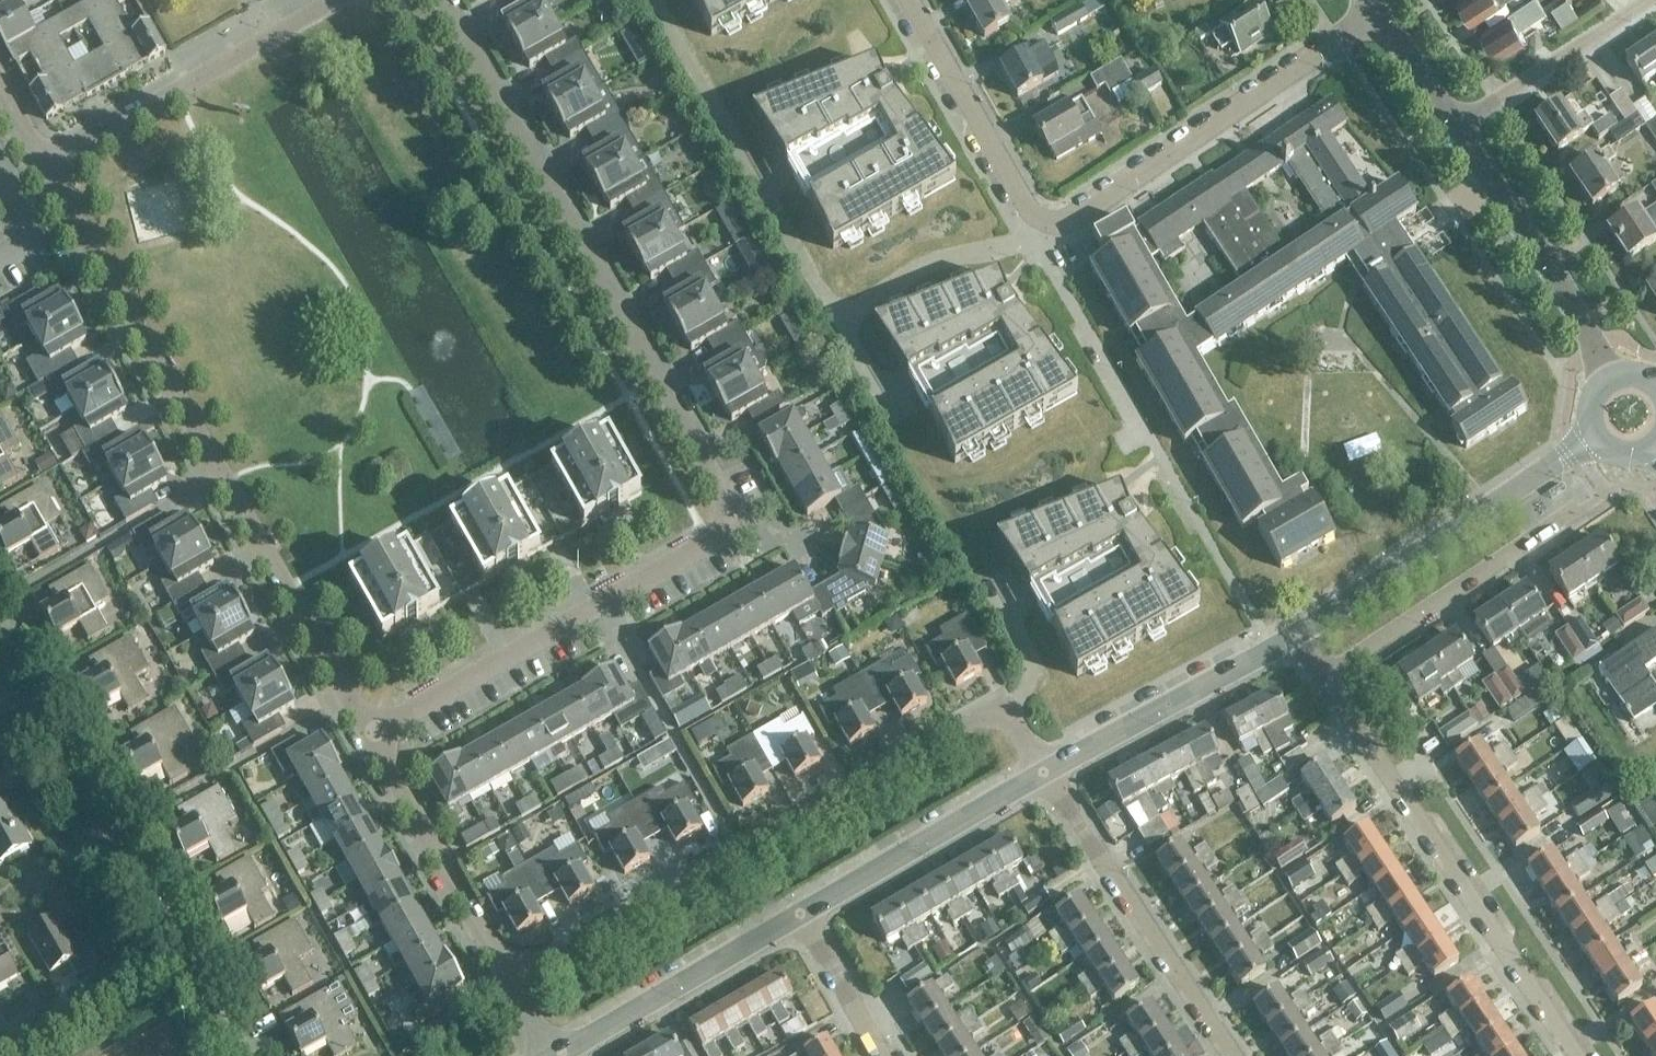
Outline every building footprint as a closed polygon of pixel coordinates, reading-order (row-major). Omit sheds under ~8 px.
[(147,25),(132,34),(117,7),(128,0),(93,0),(34,33),(17,4),(24,0),(0,0),(0,46),(3,52),(6,50),(14,65),(29,57),(44,84),(27,93),(44,123),(62,112),(61,111),(85,98),(86,99),(124,77),(123,76),(147,63),(147,64),(164,54),(147,25)] [(523,8),(501,21),(506,29),(505,30),(514,46),(552,24),(544,10),(552,6),(553,1),(552,0),(519,0),(523,8)] [(711,38),(777,0),(693,0),(711,38)] [(1015,0),(984,0),(967,9),(984,38),(1009,24),(1000,8),(1015,0)] [(1500,0),(1457,0),(1462,8),(1461,12),(1465,16),(1468,18),(1470,21),(1500,1),(1499,1),(1500,0)] [(1508,15),(1480,33),(1486,43),(1485,47),(1489,53),(1494,54),(1495,56),(1524,37),(1518,28),(1544,11),(1537,0),(1525,0),(1507,12),(1508,15)] [(1089,2),(1069,14),(1050,25),(1057,36),(1095,14),(1089,2)] [(1222,27),(1223,30),(1210,38),(1221,53),(1233,45),(1240,55),(1274,32),(1265,18),(1262,21),(1252,7),(1222,27)] [(561,40),(552,24),(514,46),(523,61),(524,61),(529,69),(551,56),(557,68),(583,53),(576,41),(564,47),(560,40),(561,40)] [(1194,34),(1200,42),(1210,35),(1204,27),(1194,34)] [(628,52),(641,44),(632,29),(620,36),(628,52)] [(1040,46),(999,70),(1017,99),(1057,76),(1040,46)] [(1648,46),(1625,62),(1641,86),(1655,76),(1655,58),(1648,46)] [(583,53),(557,68),(564,79),(542,92),(547,100),(545,101),(554,116),(593,95),(584,79),(582,79),(578,72),(590,66),(583,53)] [(1120,62),(1112,66),(1090,80),(1096,92),(1104,87),(1110,97),(1111,96),(1118,107),(1138,95),(1131,84),(1133,83),(1123,66),(1120,62)] [(870,68),(752,115),(775,149),(776,148),(786,165),(814,148),(817,152),(846,135),(848,139),(878,122),(896,153),(809,202),(833,251),(931,195),(946,178),(944,167),(870,68)] [(1143,97),(1161,87),(1153,73),(1135,83),(1143,97)] [(603,89),(593,95),(554,116),(563,132),(565,131),(569,139),(591,127),(598,138),(623,124),(603,89)] [(1597,141),(1636,115),(1620,92),(1609,100),(1620,118),(1608,126),(1595,126),(1592,120),(1588,122),(1592,128),(1590,130),(1597,141)] [(1081,101),(1078,103),(1068,109),(1067,108),(1034,127),(1048,152),(1050,151),(1055,161),(1101,135),(1081,101)] [(1655,119),(1643,101),(1632,108),(1655,144),(1655,120),(1655,119)] [(1328,137),(1345,125),(1330,102),(1212,180),(1210,177),(1159,212),(1172,232),(1152,245),(1158,255),(1164,264),(1185,251),(1178,241),(1202,225),(1243,287),(1195,319),(1201,328),(1188,337),(1200,355),(1213,347),(1214,349),(1345,262),(1450,419),(1451,418),(1455,425),(1451,428),(1465,450),(1526,410),(1511,388),(1503,393),(1499,386),(1500,386),(1394,227),(1415,213),(1396,185),(1373,200),(1372,199),(1370,200),(1328,137)] [(1590,130),(1592,128),(1588,122),(1584,115),(1571,123),(1559,104),(1535,120),(1557,153),(1580,137),(1580,136),(1590,130)] [(1617,145),(1644,128),(1636,116),(1610,134),(1617,145)] [(623,124),(598,138),(604,150),(582,162),(587,170),(586,171),(595,187),(642,160),(634,145),(635,145),(623,124)] [(1603,168),(1615,160),(1608,151),(1596,158),(1570,175),(1592,207),(1617,189),(1603,168)] [(642,160),(595,187),(604,203),(605,202),(610,210),(632,197),(638,209),(664,194),(652,174),(650,174),(642,160)] [(684,230),(675,215),(664,194),(638,209),(645,220),(623,233),(627,241),(626,242),(635,257),(673,236),(684,230)] [(1655,230),(1655,206),(1639,218),(1636,212),(1608,230),(1628,260),(1655,242),(1650,234),(1654,230),(1655,231),(1655,230)] [(1148,262),(1158,255),(1152,245),(1172,232),(1159,212),(1139,225),(1145,235),(1137,241),(1133,235),(1134,234),(1125,218),(1093,237),(1102,253),(1111,247),(1115,253),(1090,267),(1130,336),(1136,333),(1148,354),(1136,361),(1184,444),(1196,437),(1208,458),(1202,462),(1242,530),(1261,519),(1265,526),(1257,530),(1280,569),(1334,538),(1311,499),(1304,503),(1300,497),(1308,493),(1301,481),(1281,492),(1233,408),(1227,411),(1196,358),(1200,355),(1188,337),(1201,328),(1195,319),(1186,326),(1148,262)] [(673,236),(635,257),(644,273),(645,273),(650,281),(672,268),(679,279),(704,265),(703,264),(711,259),(706,251),(699,256),(693,246),(682,253),(681,252),(682,251),(673,236)] [(768,267),(753,239),(736,248),(752,276),(768,267)] [(704,265),(679,279),(685,291),(663,304),(668,312),(667,312),(676,328),(714,306),(705,291),(704,291),(699,284),(711,278),(704,265)] [(898,361),(908,378),(936,361),(938,365),(968,348),(970,352),(1000,335),(1018,366),(931,415),(955,464),(1052,408),(1068,392),(1066,381),(992,281),(873,328),(896,363),(898,361)] [(1647,289),(1655,304),(1655,283),(1647,289)] [(73,318),(64,303),(63,303),(58,295),(36,308),(29,296),(4,310),(16,331),(27,326),(35,340),(73,318)] [(714,306),(676,328),(685,344),(686,343),(691,351),(713,339),(719,350),(744,336),(737,323),(726,330),(722,323),(723,322),(714,306)] [(37,386),(45,381),(70,367),(64,356),(86,343),(81,335),(82,334),(73,318),(35,340),(43,354),(26,364),(37,386)] [(744,336),(719,350),(726,362),(704,374),(708,382),(707,383),(716,399),(754,377),(764,371),(766,365),(761,357),(756,356),(744,336)] [(70,367),(45,381),(57,402),(67,396),(75,411),(113,389),(105,373),(103,374),(99,366),(77,378),(70,367)] [(754,377),(716,399),(725,415),(726,414),(731,422),(753,409),(760,421),(785,407),(778,394),(766,401),(762,394),(763,393),(754,377)] [(3,389),(1,397),(5,404),(18,397),(10,385),(3,389)] [(113,389),(75,411),(84,425),(73,431),(85,452),(81,454),(110,438),(104,426),(126,414),(121,405),(122,405),(113,389)] [(834,419),(845,413),(840,404),(829,410),(834,419)] [(770,456),(805,436),(798,425),(807,420),(801,410),(758,435),(770,456)] [(845,413),(834,419),(840,430),(851,423),(845,413)] [(19,478),(6,455),(19,448),(0,415),(0,489),(19,478)] [(522,484),(555,544),(600,519),(604,526),(630,512),(626,505),(641,496),(608,436),(522,484)] [(816,456),(805,436),(770,456),(776,466),(777,466),(783,476),(816,456)] [(117,449),(110,438),(81,454),(88,467),(92,465),(97,473),(107,467),(116,482),(154,460),(145,444),(144,445),(139,437),(117,449)] [(873,451),(867,441),(856,448),(862,457),(873,451)] [(34,463),(41,476),(56,467),(49,454),(34,463)] [(828,477),(816,456),(783,476),(794,496),(828,477)] [(154,460),(116,482),(124,496),(113,502),(126,523),(151,509),(144,497),(166,484),(162,476),(163,476),(154,460)] [(839,471),(828,477),(794,496),(807,517),(834,502),(840,513),(864,499),(870,495),(864,484),(851,491),(839,471)] [(522,484),(435,533),(469,593),(500,576),(504,582),(529,568),(525,561),(555,544),(522,484)] [(892,485),(882,491),(888,502),(898,496),(892,486),(892,485)] [(0,509),(0,511),(7,523),(0,527),(0,546),(6,557),(29,544),(39,561),(60,549),(47,526),(60,519),(41,486),(0,509)] [(1020,575),(1029,591),(1058,575),(1060,578),(1090,562),(1092,565),(1122,548),(1140,580),(1053,628),(1076,677),(1174,622),(1190,605),(1188,594),(1114,495),(995,542),(1018,576),(1020,575)] [(864,499),(840,513),(850,531),(847,543),(846,543),(842,554),(881,565),(887,541),(879,539),(882,530),(864,499)] [(164,516),(157,520),(132,535),(144,555),(154,549),(163,564),(201,542),(192,527),(191,527),(186,519),(171,528),(164,516)] [(98,538),(90,525),(78,532),(86,544),(98,538)] [(469,593),(435,533),(349,581),(383,641),(399,632),(403,639),(428,625),(424,618),(469,593)] [(1574,556),(1593,585),(1618,567),(1600,539),(1574,556)] [(163,564),(172,578),(161,584),(173,605),(198,591),(191,579),(213,567),(209,559),(210,558),(201,542),(163,564)] [(820,588),(833,612),(835,616),(848,609),(845,605),(864,595),(866,586),(874,588),(881,565),(842,554),(839,566),(841,566),(837,578),(820,588)] [(1593,585),(1574,556),(1549,573),(1567,602),(1593,585)] [(88,643),(109,630),(96,607),(109,600),(90,567),(48,591),(56,604),(41,613),(55,638),(78,625),(88,643)] [(794,569),(773,581),(791,615),(792,614),(799,626),(818,614),(821,619),(833,612),(820,588),(808,595),(794,569)] [(773,581),(752,593),(771,627),(791,615),(773,581)] [(1525,589),(1499,606),(1518,633),(1525,645),(1551,628),(1543,616),(1525,589)] [(198,591),(173,605),(163,611),(169,622),(179,617),(184,625),(196,618),(205,634),(241,613),(232,597),(231,598),(226,590),(204,602),(198,591)] [(752,593),(732,605),(751,638),(771,627),(752,593)] [(1622,628),(1647,611),(1639,599),(1613,615),(1622,628)] [(732,605),(711,616),(730,650),(751,638),(732,605)] [(1499,606),(1474,623),(1492,650),(1518,633),(1499,606)] [(241,613),(205,634),(213,648),(203,654),(215,675),(238,662),(231,650),(254,638),(249,630),(250,629),(241,613)] [(711,616),(691,628),(710,662),(730,650),(711,616)] [(942,638),(924,648),(935,669),(943,665),(956,688),(981,673),(972,658),(986,651),(966,616),(939,632),(942,638)] [(1565,627),(1583,654),(1596,645),(1578,618),(1565,627)] [(1602,626),(1609,638),(1622,630),(1614,618),(1602,626)] [(146,622),(135,628),(139,635),(147,637),(152,634),(146,622)] [(1583,654),(1565,627),(1553,635),(1571,662),(1583,654)] [(680,634),(680,633),(669,639),(689,673),(698,668),(705,681),(716,675),(708,662),(710,662),(691,628),(680,634)] [(1655,662),(1655,634),(1597,673),(1605,685),(1609,683),(1622,701),(1618,704),(1630,722),(1655,705),(1655,691),(1649,681),(1648,682),(1641,672),(1655,662)] [(1454,636),(1428,653),(1446,681),(1453,690),(1463,683),(1457,674),(1472,664),(1454,636)] [(96,675),(81,684),(95,709),(118,696),(128,713),(149,701),(136,678),(149,671),(130,638),(88,662),(96,675)] [(669,639),(648,651),(660,671),(648,677),(662,701),(684,689),(679,679),(689,673),(669,639)] [(822,644),(813,648),(817,654),(825,650),(822,644)] [(800,652),(807,663),(816,658),(809,647),(800,652)] [(847,661),(840,648),(828,655),(835,668),(847,661)] [(1446,681),(1428,653),(1397,674),(1418,705),(1439,691),(1443,698),(1453,691),(1446,681)] [(860,676),(879,711),(892,704),(901,719),(926,704),(913,682),(921,678),(909,656),(890,667),(887,661),(860,676)] [(766,665),(772,676),(782,670),(775,659),(766,665)] [(227,694),(233,690),(243,706),(281,684),(272,668),(271,669),(267,661),(244,673),(238,662),(215,675),(227,694)] [(772,676),(766,665),(756,670),(762,681),(772,676)] [(1493,675),(1511,702),(1521,695),(1503,668),(1493,675)] [(614,670),(593,682),(612,717),(623,711),(631,725),(653,712),(637,684),(625,691),(614,670)] [(1511,702),(1493,675),(1479,685),(1497,711),(1511,702)] [(879,711),(860,676),(832,692),(836,698),(817,708),(829,729),(837,725),(849,748),(874,734),(866,719),(879,711)] [(723,686),(724,687),(731,699),(747,690),(739,677),(723,686)] [(593,682),(582,688),(583,689),(573,695),(592,729),(612,717),(593,682)] [(243,706),(251,720),(241,726),(248,739),(253,748),(285,729),(278,717),(294,708),(289,700),(290,700),(281,684),(243,706)] [(731,699),(724,687),(715,693),(721,705),(731,699)] [(1273,694),(1248,707),(1273,752),(1274,755),(1288,747),(1281,735),(1292,729),(1273,694)] [(1513,723),(1538,705),(1530,694),(1505,712),(1513,723)] [(573,695),(552,707),(571,741),(592,729),(573,695)] [(212,704),(201,711),(207,722),(218,716),(212,704)] [(745,713),(758,719),(762,709),(749,704),(745,713)] [(1480,705),(1468,713),(1476,725),(1488,717),(1480,705)] [(532,719),(551,752),(556,761),(566,755),(561,746),(571,741),(552,707),(532,719)] [(1248,707),(1224,720),(1237,746),(1256,736),(1259,742),(1255,744),(1262,757),(1273,752),(1248,707)] [(670,715),(678,730),(691,723),(682,708),(670,715)] [(706,736),(734,723),(727,708),(699,721),(706,736)] [(192,740),(174,709),(130,734),(137,748),(122,757),(137,782),(160,769),(169,786),(191,774),(177,749),(192,740)] [(1476,725),(1468,713),(1437,734),(1445,746),(1476,725)] [(780,722),(753,737),(772,772),(786,764),(794,779),(819,765),(806,742),(814,738),(802,717),(783,727),(780,722)] [(551,752),(532,719),(511,730),(530,764),(551,752)] [(644,729),(653,744),(666,737),(658,721),(644,729)] [(530,764),(511,730),(491,742),(510,776),(530,764)] [(1180,744),(1204,789),(1214,783),(1207,770),(1203,772),(1200,766),(1218,756),(1204,731),(1180,744)] [(772,772),(753,737),(726,752),(729,758),(711,769),(722,790),(730,786),(743,808),(768,794),(759,779),(772,772)] [(248,739),(235,746),(240,755),(253,748),(248,739)] [(299,781),(334,761),(321,740),(301,751),(294,740),(270,754),(283,776),(293,770),(299,781)] [(208,741),(198,746),(206,760),(216,755),(208,741)] [(1581,741),(1570,749),(1585,771),(1596,763),(1581,741)] [(510,776),(491,742),(470,754),(489,787),(510,776)] [(669,742),(658,748),(665,760),(676,754),(669,742)] [(1469,782),(1510,755),(1503,745),(1492,752),(1495,756),(1489,760),(1478,743),(1454,759),(1469,782)] [(1180,744),(1155,757),(1169,783),(1187,773),(1190,779),(1186,781),(1194,795),(1204,789),(1180,744)] [(1550,756),(1557,770),(1575,761),(1569,747),(1550,756)] [(617,749),(607,755),(613,766),(623,760),(617,749)] [(1285,773),(1306,760),(1299,750),(1279,763),(1285,773)] [(1511,756),(1510,755),(1469,782),(1484,804),(1508,788),(1497,772),(1503,768),(1505,772),(1525,759),(1519,750),(1511,756)] [(459,758),(449,764),(469,799),(489,787),(470,754),(460,759),(459,758)] [(613,766),(607,755),(597,760),(604,772),(613,766)] [(1155,757),(1131,770),(1145,796),(1156,815),(1166,809),(1160,799),(1174,792),(1169,783),(1155,757)] [(334,761),(299,781),(305,791),(295,797),(301,807),(310,802),(344,782),(338,772),(339,771),(334,761)] [(1297,815),(1339,786),(1324,763),(1300,779),(1311,796),(1305,800),(1303,796),(1290,805),(1297,815)] [(469,799),(449,764),(428,776),(442,801),(435,805),(447,825),(463,816),(457,806),(469,799)] [(580,767),(564,776),(572,789),(588,780),(580,767)] [(1145,796),(1131,770),(1107,783),(1120,809),(1134,802),(1145,796)] [(572,789),(564,776),(549,785),(557,798),(572,789)] [(1258,776),(1247,782),(1252,793),(1263,787),(1264,786),(1258,776)] [(1262,809),(1268,805),(1287,792),(1279,780),(1254,796),(1262,809)] [(344,782),(310,802),(316,812),(306,818),(312,828),(321,823),(356,803),(344,782)] [(661,789),(634,804),(654,839),(667,831),(676,846),(701,832),(688,809),(695,805),(683,784),(665,794),(661,789)] [(1355,810),(1339,786),(1297,815),(1303,824),(1316,816),(1313,812),(1319,808),(1331,826),(1355,810)] [(1539,786),(1533,790),(1540,800),(1546,796),(1539,786)] [(1579,820),(1612,800),(1604,787),(1571,808),(1579,820)] [(207,846),(207,848),(216,864),(237,851),(224,827),(237,820),(218,788),(177,812),(184,826),(169,834),(184,859),(207,846)] [(1519,805),(1508,788),(1484,804),(1499,827),(1540,800),(1533,790),(1522,797),(1524,801),(1519,805)] [(1245,815),(1257,808),(1247,789),(1234,795),(1245,815)] [(1225,790),(1209,798),(1216,811),(1232,802),(1225,790)] [(1197,799),(1206,816),(1215,811),(1206,794),(1197,799)] [(534,796),(524,801),(531,813),(540,807),(534,796)] [(1145,796),(1134,802),(1147,826),(1158,819),(1156,815),(1145,796)] [(1654,799),(1652,797),(1635,809),(1652,834),(1655,831),(1655,805),(1652,800),(1654,799)] [(572,816),(580,812),(573,799),(565,803),(572,816)] [(1540,800),(1499,827),(1514,850),(1538,834),(1527,817),(1533,813),(1535,817),(1546,810),(1540,800)] [(531,813),(524,801),(515,807),(521,818),(531,813)] [(270,825),(282,818),(273,802),(261,809),(270,825)] [(20,856),(34,848),(23,829),(21,831),(5,803),(0,806),(0,864),(18,853),(20,856)] [(367,823),(356,803),(321,823),(333,843),(367,823)] [(1104,825),(1120,814),(1112,803),(1096,814),(1104,825)] [(654,839),(634,804),(607,819),(610,825),(592,836),(604,857),(611,853),(624,875),(649,861),(641,846),(654,839)] [(1618,804),(1604,813),(1621,839),(1635,830),(1618,804)] [(1158,819),(1168,835),(1177,830),(1168,814),(1158,819)] [(282,818),(270,825),(278,840),(291,833),(282,818)] [(493,819),(483,825),(490,836),(500,831),(493,819)] [(1158,819),(1147,826),(1137,833),(1147,849),(1168,835),(1158,819)] [(367,823),(333,843),(345,863),(379,844),(367,823)] [(490,836),(483,825),(459,839),(466,850),(490,836)] [(530,841),(523,826),(511,832),(519,847),(530,841)] [(1340,878),(1382,850),(1367,828),(1343,844),(1355,862),(1349,866),(1347,863),(1335,871),(1340,878)] [(1641,828),(1631,835),(1640,849),(1650,842),(1641,828)] [(1212,833),(1201,841),(1216,862),(1227,855),(1212,833)] [(1269,833),(1258,840),(1265,853),(1277,846),(1269,833)] [(503,857),(516,849),(509,837),(496,844),(503,857)] [(1027,903),(1018,887),(1012,877),(1009,879),(1005,874),(1022,864),(1007,839),(985,852),(1008,893),(1012,891),(1020,907),(1027,917),(1048,904),(1042,893),(1027,903)] [(379,844),(345,863),(356,884),(392,864),(386,853),(385,854),(379,844)] [(555,849),(527,865),(547,899),(560,892),(569,907),(594,892),(581,870),(588,866),(576,845),(558,855),(555,849)] [(1169,882),(1209,855),(1203,846),(1192,853),(1196,858),(1190,862),(1179,845),(1155,861),(1169,882)] [(1295,845),(1272,861),(1271,862),(1278,873),(1302,856),(1295,845)] [(293,866),(304,860),(298,849),(287,856),(293,866)] [(1397,873),(1382,850),(1340,878),(1347,889),(1358,882),(1356,878),(1363,874),(1373,889),(1397,873)] [(1008,893),(985,852),(962,866),(976,891),(992,881),(995,887),(992,889),(998,899),(1008,893)] [(1541,891),(1582,864),(1576,854),(1565,862),(1567,865),(1561,869),(1550,852),(1526,868),(1541,891)] [(1216,865),(1209,855),(1169,882),(1183,903),(1207,887),(1196,871),(1202,867),(1205,872),(1216,865)] [(1042,870),(1034,856),(1022,862),(1030,877),(1042,870)] [(1653,880),(1655,877),(1655,857),(1643,866),(1653,880)] [(207,901),(222,926),(244,913),(254,930),(275,918),(262,894),(267,891),(249,859),(214,879),(222,892),(207,901)] [(304,860),(293,866),(298,875),(309,869),(304,860)] [(1291,891),(1315,876),(1306,862),(1282,877),(1291,891)] [(398,874),(392,864),(356,884),(368,904),(402,885),(397,875),(398,874)] [(1582,864),(1541,891),(1556,913),(1580,897),(1570,881),(1575,877),(1578,881),(1589,874),(1582,864)] [(547,899),(527,865),(500,880),(504,886),(485,897),(497,918),(505,913),(517,936),(542,922),(534,907),(547,899)] [(976,891),(962,866),(939,879),(963,920),(973,914),(967,904),(963,906),(960,900),(976,891)] [(1323,878),(1327,883),(1334,878),(1331,873),(1323,878)] [(1397,873),(1373,889),(1384,906),(1377,911),(1375,908),(1363,915),(1369,924),(1412,896),(1397,873)] [(963,920),(939,879),(916,892),(930,917),(946,908),(950,914),(946,915),(952,926),(963,920)] [(402,885),(368,904),(374,915),(365,920),(371,930),(380,925),(414,905),(402,885)] [(1218,904),(1207,887),(1183,903),(1198,925),(1238,898),(1231,888),(1221,895),(1224,900),(1218,904)] [(1591,914),(1580,897),(1556,913),(1571,936),(1612,909),(1612,908),(1632,895),(1627,887),(1622,891),(1621,889),(1595,906),(1597,910),(1591,914)] [(316,907),(327,901),(321,890),(310,897),(316,907)] [(930,917),(916,892),(893,906),(917,946),(927,940),(921,930),(918,932),(915,926),(930,917)] [(282,903),(288,915),(303,907),(296,895),(282,903)] [(1427,918),(1412,896),(1369,924),(1376,934),(1387,926),(1385,923),(1392,918),(1403,934),(1427,918)] [(1238,898),(1198,925),(1212,946),(1236,930),(1225,913),(1231,909),(1234,915),(1244,907),(1238,898)] [(1054,947),(1093,921),(1079,899),(1055,915),(1065,931),(1060,934),(1058,931),(1048,938),(1054,947)] [(332,909),(327,901),(316,907),(321,916),(332,909)] [(1315,916),(1310,919),(1316,927),(1331,917),(1322,902),(1311,909),(1315,916)] [(1613,909),(1612,909),(1571,936),(1586,959),(1610,943),(1600,926),(1605,922),(1608,926),(1630,911),(1624,902),(1613,909)] [(426,926),(414,905),(380,925),(392,945),(426,926)] [(917,946),(893,906),(870,919),(884,943),(885,944),(885,943),(901,934),(904,940),(901,942),(907,952),(914,948),(917,946)] [(1012,908),(1002,915),(1009,926),(1019,919),(1012,908)] [(1270,945),(1280,939),(1263,908),(1253,913),(1270,945)] [(1427,918),(1403,934),(1414,950),(1407,955),(1405,951),(1393,959),(1400,969),(1442,941),(1427,918)] [(61,931),(54,920),(27,935),(50,974),(68,963),(76,978),(98,965),(75,925),(61,931)] [(294,921),(252,945),(260,959),(245,967),(259,993),(282,980),(292,997),(313,985),(300,961),(312,953),(294,921)] [(979,928),(986,940),(998,933),(991,921),(979,928)] [(1093,921),(1054,947),(1061,957),(1071,951),(1069,947),(1074,944),(1084,959),(1108,943),(1093,921)] [(426,926),(392,945),(383,950),(395,970),(403,965),(404,966),(438,946),(426,926)] [(1236,930),(1212,946),(1226,967),(1266,940),(1260,930),(1249,937),(1252,943),(1247,946),(1236,930)] [(1009,955),(1031,941),(1024,931),(1002,945),(1009,955)] [(339,948),(350,942),(345,932),(333,938),(339,948)] [(1295,962),(1318,946),(1310,933),(1286,949),(1295,962)] [(1266,940),(1226,967),(1240,988),(1264,972),(1253,955),(1258,952),(1262,957),(1273,950),(1266,940)] [(1442,941),(1400,969),(1406,979),(1418,971),(1415,967),(1422,963),(1433,980),(1457,964),(1442,941)] [(356,951),(350,942),(339,948),(344,957),(356,951)] [(1108,943),(1084,959),(1094,974),(1089,978),(1087,975),(1077,981),(1084,991),(1123,965),(1108,943)] [(1610,943),(1586,959),(1601,981),(1642,954),(1635,944),(1624,951),(1627,955),(1621,959),(1610,943)] [(944,944),(932,951),(940,965),(952,958),(944,944)] [(998,944),(973,957),(984,976),(1008,962),(998,944)] [(443,957),(438,946),(404,966),(415,986),(450,966),(445,956),(443,957)] [(1301,964),(1310,978),(1333,964),(1324,949),(1301,964)] [(0,951),(0,987),(17,977),(1,950),(0,951)] [(1642,954),(1601,981),(1616,1004),(1641,988),(1629,971),(1635,967),(1637,971),(1648,963),(1642,954)] [(960,996),(981,983),(968,962),(947,975),(960,996)] [(924,965),(899,982),(906,992),(931,975),(924,965)] [(1138,987),(1123,965),(1084,991),(1090,1001),(1100,994),(1098,991),(1103,988),(1114,1003),(1138,987)] [(362,989),(374,983),(376,981),(367,966),(353,974),(362,989)] [(450,966),(415,986),(421,996),(412,1002),(418,1012),(414,1015),(421,1026),(448,1011),(442,999),(463,987),(450,966)] [(767,982),(756,988),(769,1011),(778,1028),(789,1021),(779,1005),(792,998),(794,1001),(801,998),(792,983),(785,987),(779,975),(776,977),(774,975),(766,980),(767,982)] [(921,1026),(945,1010),(936,995),(941,992),(943,995),(953,988),(946,978),(931,988),(907,1004),(921,1026)] [(1442,1033),(1485,1005),(1469,982),(1445,998),(1457,1017),(1451,1020),(1448,1016),(1436,1023),(1442,1033)] [(379,992),(374,983),(362,989),(368,999),(379,992)] [(294,1010),(279,1018),(300,1055),(303,1055),(324,1044),(330,1055),(343,1055),(358,1047),(345,1024),(357,1017),(339,984),(294,1010)] [(1332,994),(1340,1006),(1341,1007),(1355,997),(1346,984),(1332,994)] [(769,1011),(756,988),(753,990),(752,988),(744,993),(745,995),(734,1001),(747,1024),(746,1024),(756,1041),(767,1034),(757,1018),(769,1011)] [(1267,1028),(1307,1001),(1301,992),(1290,999),(1293,1004),(1288,1008),(1276,991),(1252,1007),(1267,1028)] [(1375,1009),(1385,1022),(1407,1008),(1398,994),(1375,1009)] [(722,1008),(712,1014),(725,1037),(724,1037),(734,1054),(744,1047),(735,1031),(746,1024),(747,1024),(734,1001),(731,1003),(730,1001),(721,1006),(722,1008)] [(1314,1011),(1307,1001),(1267,1028),(1281,1049),(1305,1033),(1294,1017),(1299,1013),(1303,1018),(1314,1011)] [(1346,1009),(1356,1023),(1366,1015),(1357,1001),(1346,1009)] [(1007,1011),(1016,1024),(1029,1016),(1021,1002),(1007,1011)] [(1125,1054),(1164,1027),(1150,1005),(1126,1021),(1136,1037),(1131,1041),(1129,1038),(1119,1044),(1125,1054)] [(1485,1005),(1442,1033),(1448,1043),(1461,1035),(1459,1031),(1464,1028),(1474,1044),(1500,1027),(1485,1005)] [(53,1020),(45,1006),(33,1013),(41,1027),(53,1020)] [(1655,1036),(1655,1011),(1652,1006),(1628,1022),(1643,1045),(1655,1036)] [(945,1010),(921,1026),(936,1048),(975,1022),(969,1012),(959,1019),(961,1022),(956,1026),(945,1010)] [(712,1014),(709,1016),(708,1014),(699,1019),(700,1021),(688,1028),(705,1055),(719,1055),(713,1044),(724,1037),(725,1037),(712,1014)] [(1411,1015),(1388,1029),(1398,1045),(1421,1030),(1411,1015)] [(1022,1025),(1033,1042),(1044,1035),(1033,1018),(1022,1025)] [(1063,1046),(1085,1031),(1078,1020),(1056,1035),(1063,1046)] [(975,1022),(936,1048),(941,1055),(972,1055),(975,1054),(965,1039),(970,1035),(972,1038),(982,1032),(975,1022)] [(1125,1054),(1127,1055),(1141,1055),(1140,1054),(1145,1050),(1149,1055),(1169,1055),(1179,1050),(1164,1027),(1125,1054)] [(1476,1043),(1484,1055),(1506,1055),(1515,1050),(1500,1027),(1476,1043)] [(1281,1049),(1285,1055),(1317,1055),(1335,1044),(1343,1038),(1337,1029),(1318,1041),(1322,1046),(1316,1050),(1305,1033),(1281,1049)] [(392,1040),(399,1053),(413,1046),(406,1032),(392,1040)] [(1643,1045),(1651,1055),(1655,1055),(1655,1036),(1643,1045)] [(646,1050),(649,1055),(680,1055),(668,1037),(646,1050)] [(1054,1037),(1027,1051),(1030,1055),(1065,1055),(1054,1037)] [(803,1053),(798,1055),(837,1055),(834,1051),(833,1052),(826,1040),(803,1053)] [(1379,1055),(1388,1055),(1393,1052),(1387,1043),(1376,1051),(1379,1055)] [(1067,1052),(1070,1055),(1085,1055),(1087,1055),(1080,1044),(1067,1052)] [(1335,1044),(1317,1055),(1327,1055),(1328,1055),(1338,1055),(1342,1054),(1335,1044)]
